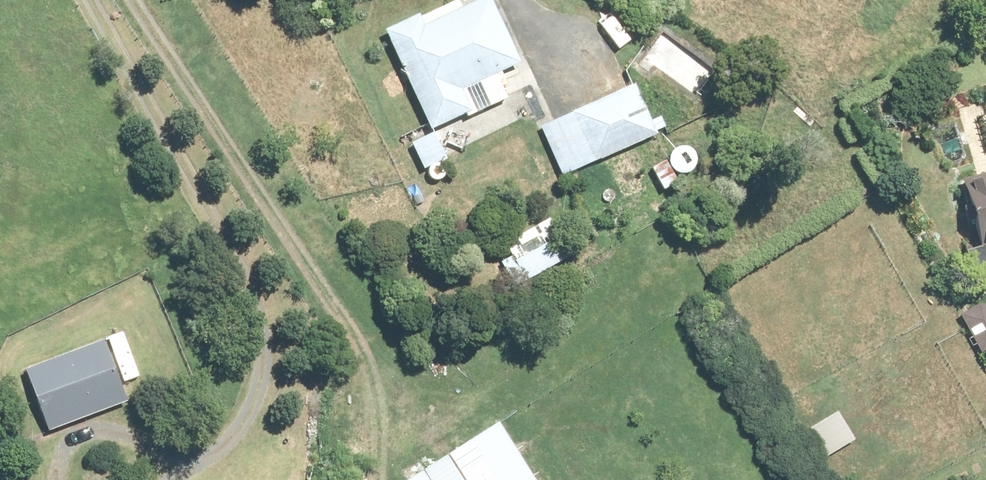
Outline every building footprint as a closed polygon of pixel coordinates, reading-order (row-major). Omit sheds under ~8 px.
[(380,35),(417,129),(465,110),(455,81),(510,61),(487,0),(472,0),(380,35)] [(628,87),(526,130),(546,176),(648,133),(628,87)] [(422,133),(397,151),(414,174),(439,156),(422,133)] [(656,164),(633,177),(645,196),(667,183),(656,164)] [(947,189),(963,250),(985,244),(985,179),(947,189)] [(486,246),(493,258),(483,264),(500,292),(561,255),(536,215),(486,246)] [(111,336),(18,370),(40,432),(134,398),(111,336)] [(397,479),(538,479),(494,415),(397,479)]
